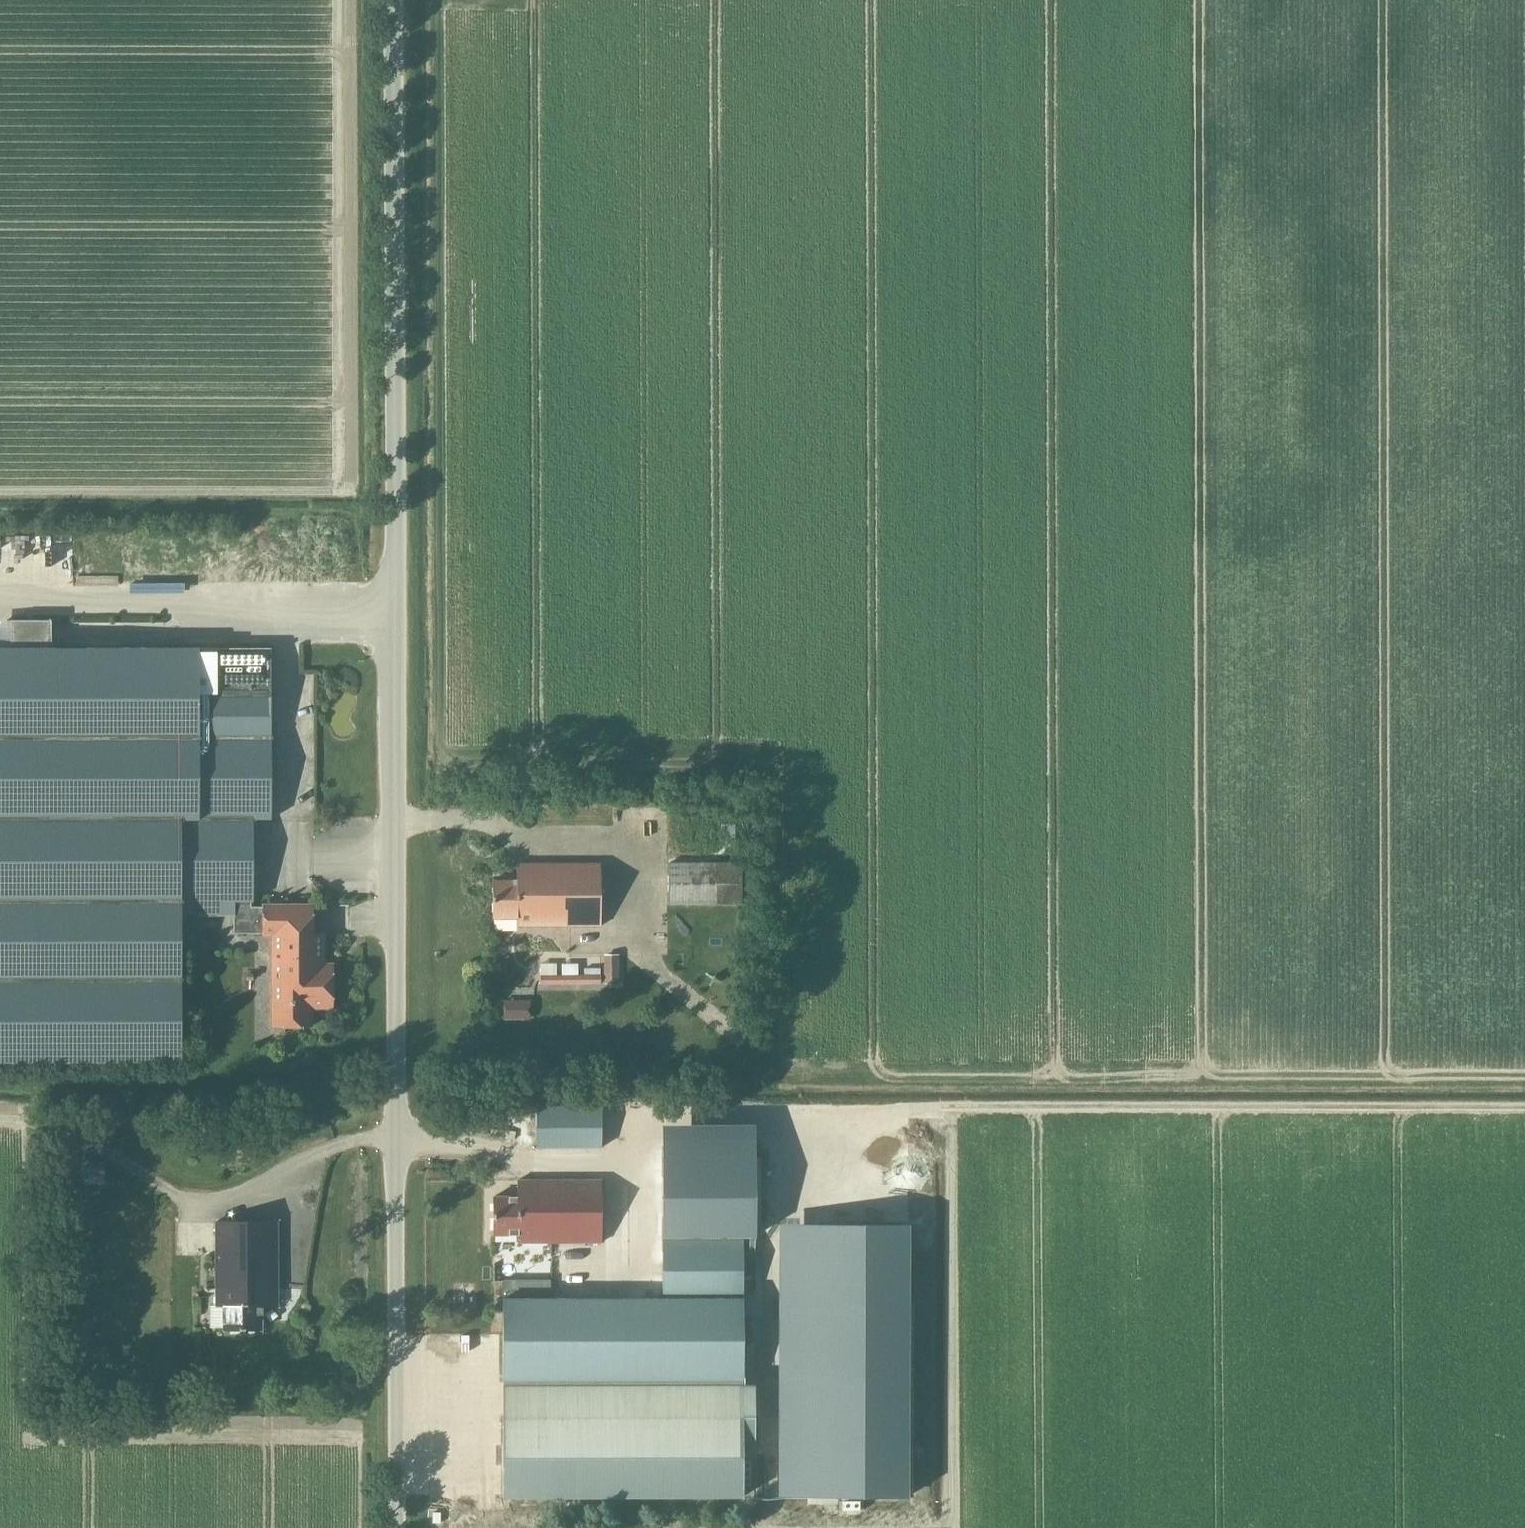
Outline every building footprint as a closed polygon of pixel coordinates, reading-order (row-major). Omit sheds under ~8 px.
[(180,1061),(180,914),(233,914),(233,933),(263,933),(263,907),(250,907),(250,901),(252,901),(252,819),(270,818),(269,648),(50,648),(50,620),(9,620),(9,619),(0,619),(0,1062),(180,1061)] [(668,905),(740,905),(740,862),(668,863),(668,905)] [(516,925),(599,925),(599,865),(515,865),(515,881),(491,881),(491,919),(515,919),(516,925)] [(271,935),(271,1026),(311,1026),(311,1008),(331,1007),(331,964),(323,964),(323,934),(311,934),(311,904),(263,904),(263,907),(263,933),(263,935),(271,935)] [(499,927),(488,936),(501,950),(511,940),(499,927)] [(618,983),(618,954),(603,954),(603,983),(618,983)] [(520,979),(525,967),(510,961),(505,972),(520,979)] [(535,1149),(601,1148),(600,1107),(535,1108),(535,1149)] [(755,1236),(754,1157),(661,1157),(661,1236),(755,1236)] [(103,1184),(103,1162),(63,1162),(63,1184),(103,1184)] [(517,1242),(601,1241),(600,1181),(517,1182),(517,1197),(492,1197),(492,1235),(517,1235),(517,1242)] [(276,1306),(276,1222),(215,1222),(215,1306),(223,1306),(223,1330),(261,1330),(261,1306),(276,1306)] [(907,1497),(907,1224),(818,1223),(818,1496),(907,1497)] [(662,1299),(501,1299),(502,1381),(742,1380),(742,1240),(662,1240),(662,1299)] [(502,1417),(502,1497),(742,1497),(742,1458),(754,1458),(754,1417),(502,1417)]
